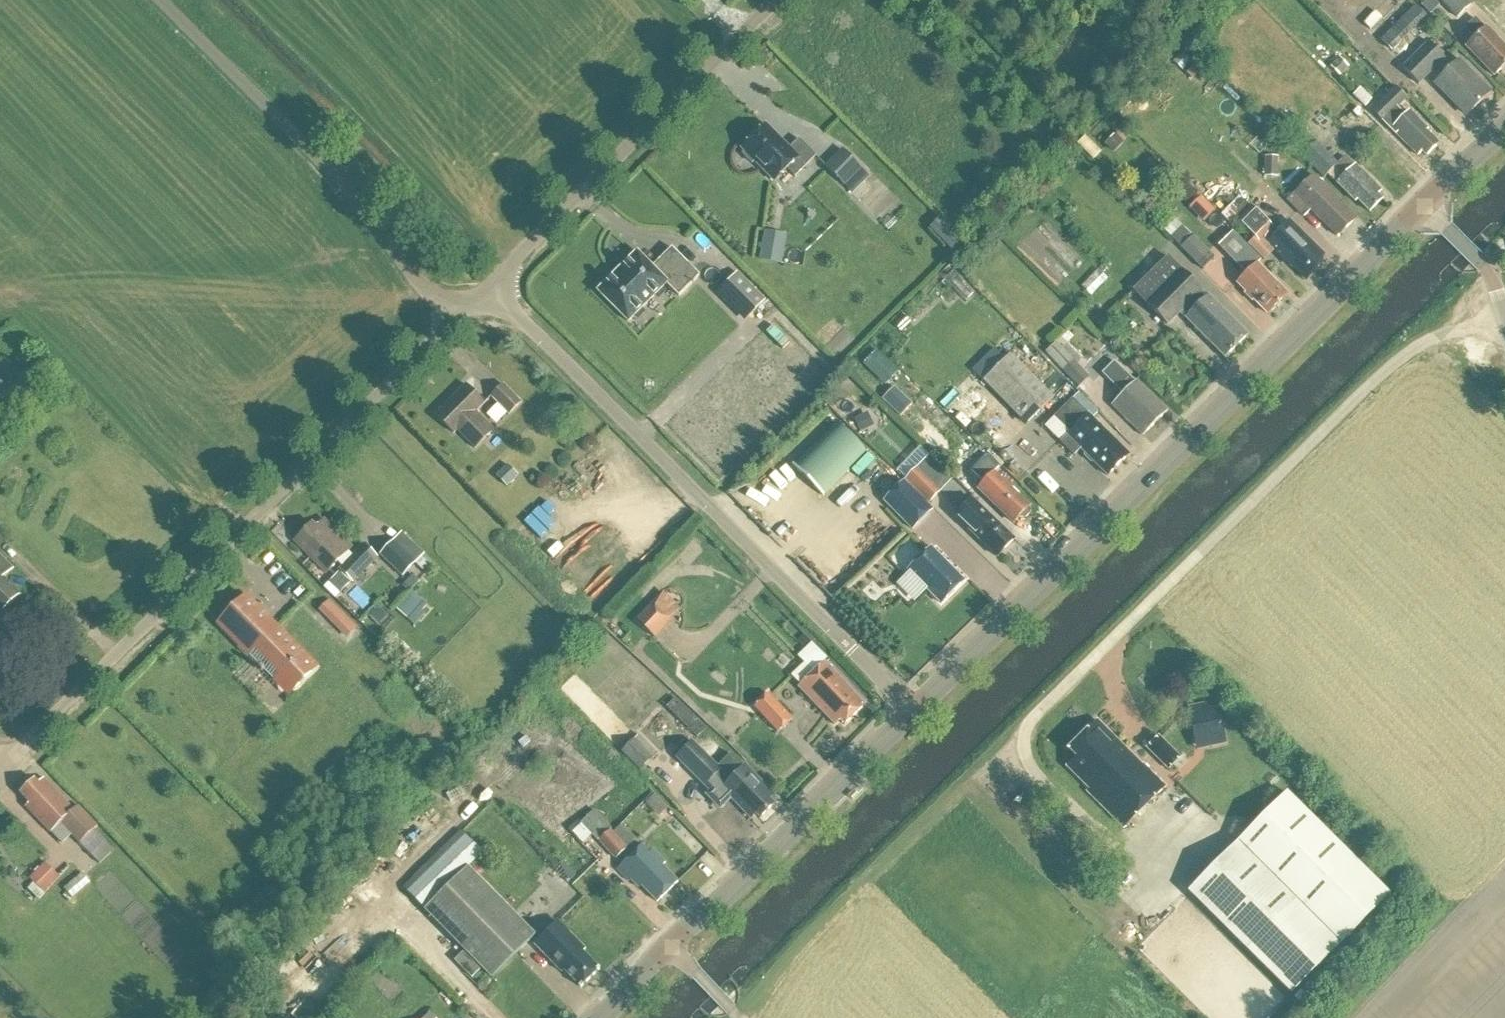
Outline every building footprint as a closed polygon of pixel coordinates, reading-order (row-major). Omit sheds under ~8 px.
[(1383,21),(1396,8),(1389,0),(1363,25),(1370,32),(1382,20),(1383,21)] [(1439,1),(1457,20),(1473,4),(1469,0),(1440,0),(1439,1)] [(1500,0),(1487,0),(1483,5),(1498,20),(1497,21),(1504,28),(1504,5),(1500,0)] [(1415,8),(1380,43),(1398,60),(1432,25),(1415,8)] [(1494,77),(1504,67),(1504,49),(1486,29),(1485,31),(1475,20),(1465,30),(1475,40),(1466,49),(1494,77)] [(1426,44),(1400,70),(1417,87),(1443,61),(1426,44)] [(1338,75),(1347,67),(1339,60),(1331,68),(1338,75)] [(1435,85),(1467,117),(1489,95),(1458,63),(1435,85)] [(1422,153),(1426,158),(1438,146),(1426,134),(1428,132),(1408,112),(1404,117),(1397,109),(1407,99),(1395,87),(1371,112),(1395,136),(1396,135),(1418,157),(1422,153)] [(766,126),(742,150),(745,153),(743,155),(752,164),(754,162),(774,183),(787,170),(795,178),(816,157),(799,140),(789,150),(766,126)] [(1369,214),(1382,201),(1378,197),(1381,193),(1354,166),(1343,178),(1335,169),(1338,166),(1307,135),(1293,148),(1324,179),(1328,176),(1355,204),(1357,202),(1369,214)] [(1112,152),(1121,143),(1114,136),(1105,145),(1112,152)] [(843,151),(825,168),(844,186),(861,169),(843,151)] [(1264,178),(1277,179),(1278,158),(1265,157),(1264,178)] [(1337,238),(1356,220),(1314,177),(1289,201),(1305,218),(1311,211),(1337,238)] [(1205,222),(1218,209),(1202,193),(1189,205),(1205,222)] [(1259,245),(1263,241),(1289,267),(1290,265),(1302,277),(1306,273),(1310,277),(1322,265),(1318,261),(1323,256),(1290,223),(1278,235),(1251,208),(1249,209),(1239,199),(1220,217),(1231,228),(1236,222),(1259,245)] [(928,226),(950,249),(961,239),(938,216),(928,226)] [(782,265),(787,235),(764,231),(759,261),(782,265)] [(1193,237),(1181,249),(1203,270),(1214,259),(1193,237)] [(697,279),(670,251),(656,265),(661,269),(655,275),(635,255),(618,272),(616,270),(610,275),(612,278),(596,294),(626,325),(664,287),(677,299),(697,279)] [(1212,343),(1227,357),(1246,338),(1170,261),(1136,295),(1168,327),(1181,313),(1187,319),(1186,319),(1211,344),(1212,343)] [(1288,297),(1256,265),(1236,284),(1268,316),(1288,297)] [(734,276),(717,293),(745,321),(762,305),(734,276)] [(901,332),(909,324),(904,318),(895,326),(901,332)] [(1082,371),(1057,345),(1046,355),(1071,381),(1082,371)] [(1054,400),(1010,356),(982,384),(1026,428),(1054,400)] [(1112,406),(1142,437),(1166,412),(1114,363),(1101,375),(1122,396),(1112,406)] [(510,416),(523,403),(504,385),(492,397),(499,405),(500,406),(501,407),(510,416)] [(457,432),(475,450),(494,431),(476,413),(485,405),(466,386),(436,416),(455,435),(457,432)] [(1081,450),(1108,476),(1128,457),(1072,402),(1055,419),(1071,434),(1061,444),(1074,456),(1081,450)] [(988,403),(968,422),(982,437),(1002,418),(988,403)] [(793,467),(823,496),(864,454),(834,425),(793,467)] [(1001,512),(1014,525),(1030,508),(994,473),(998,468),(975,446),(963,458),(972,467),(968,470),(983,484),(977,490),(1000,513),(1001,512)] [(509,467),(499,477),(498,478),(501,481),(507,487),(518,476),(509,467)] [(906,481),(923,497),(929,502),(940,491),(917,469),(906,481)] [(933,512),(905,483),(885,503),(913,532),(933,512)] [(959,513),(971,525),(978,532),(974,537),(997,559),(1014,541),(991,519),(990,520),(971,501),(959,513)] [(317,528),(313,524),(299,538),(303,542),(299,547),(327,575),(353,549),(325,520),(317,528)] [(424,556),(402,535),(381,557),(402,578),(424,556)] [(365,545),(339,570),(353,584),(378,558),(365,545)] [(964,582),(931,549),(908,572),(941,605),(964,582)] [(21,597),(4,580),(14,571),(0,557),(0,618),(21,597)] [(397,606),(410,617),(426,599),(413,588),(397,606)] [(656,640),(683,612),(663,593),(636,621),(656,640)] [(314,669),(245,600),(221,624),(290,693),(314,669)] [(318,611),(347,639),(358,629),(330,600),(318,611)] [(865,706),(825,664),(799,688),(835,725),(840,721),(844,725),(865,706)] [(778,732),(793,718),(770,693),(754,707),(778,732)] [(1216,698),(1183,706),(1194,749),(1227,741),(1216,698)] [(676,701),(668,709),(698,738),(706,730),(676,701)] [(1165,787),(1143,765),(1141,767),(1097,723),(1069,752),(1076,759),(1067,768),(1089,791),(1087,793),(1124,830),(1165,787)] [(622,753),(640,772),(658,755),(640,736),(622,753)] [(1180,758),(1159,737),(1147,749),(1169,770),(1180,758)] [(730,756),(720,766),(719,767),(694,741),(676,759),(709,793),(706,796),(720,811),(732,799),(751,819),(756,815),(760,820),(774,807),(769,802),(774,797),(745,768),(743,769),(730,756)] [(526,776),(541,795),(560,780),(544,761),(526,776)] [(95,831),(98,827),(78,807),(74,811),(44,779),(39,784),(35,780),(20,794),(30,804),(26,808),(51,834),(61,825),(92,857),(106,843),(95,831)] [(1288,795),(1189,894),(1290,995),(1389,895),(1288,795)] [(611,832),(593,813),(582,824),(599,843),(611,832)] [(460,832),(409,883),(402,890),(488,977),(528,937),(468,876),(486,858),(460,832)] [(627,849),(611,832),(599,843),(616,860),(627,849)] [(642,846),(617,870),(629,883),(630,881),(638,888),(642,888),(657,903),(678,883),(662,867),(665,865),(653,852),(650,854),(642,846)] [(46,860),(30,876),(45,891),(60,875),(46,860)] [(581,989),(599,971),(583,954),(585,951),(568,934),(558,924),(535,946),(562,974),(564,971),(581,989)] [(454,961),(472,979),(480,971),(463,953),(454,961)]
